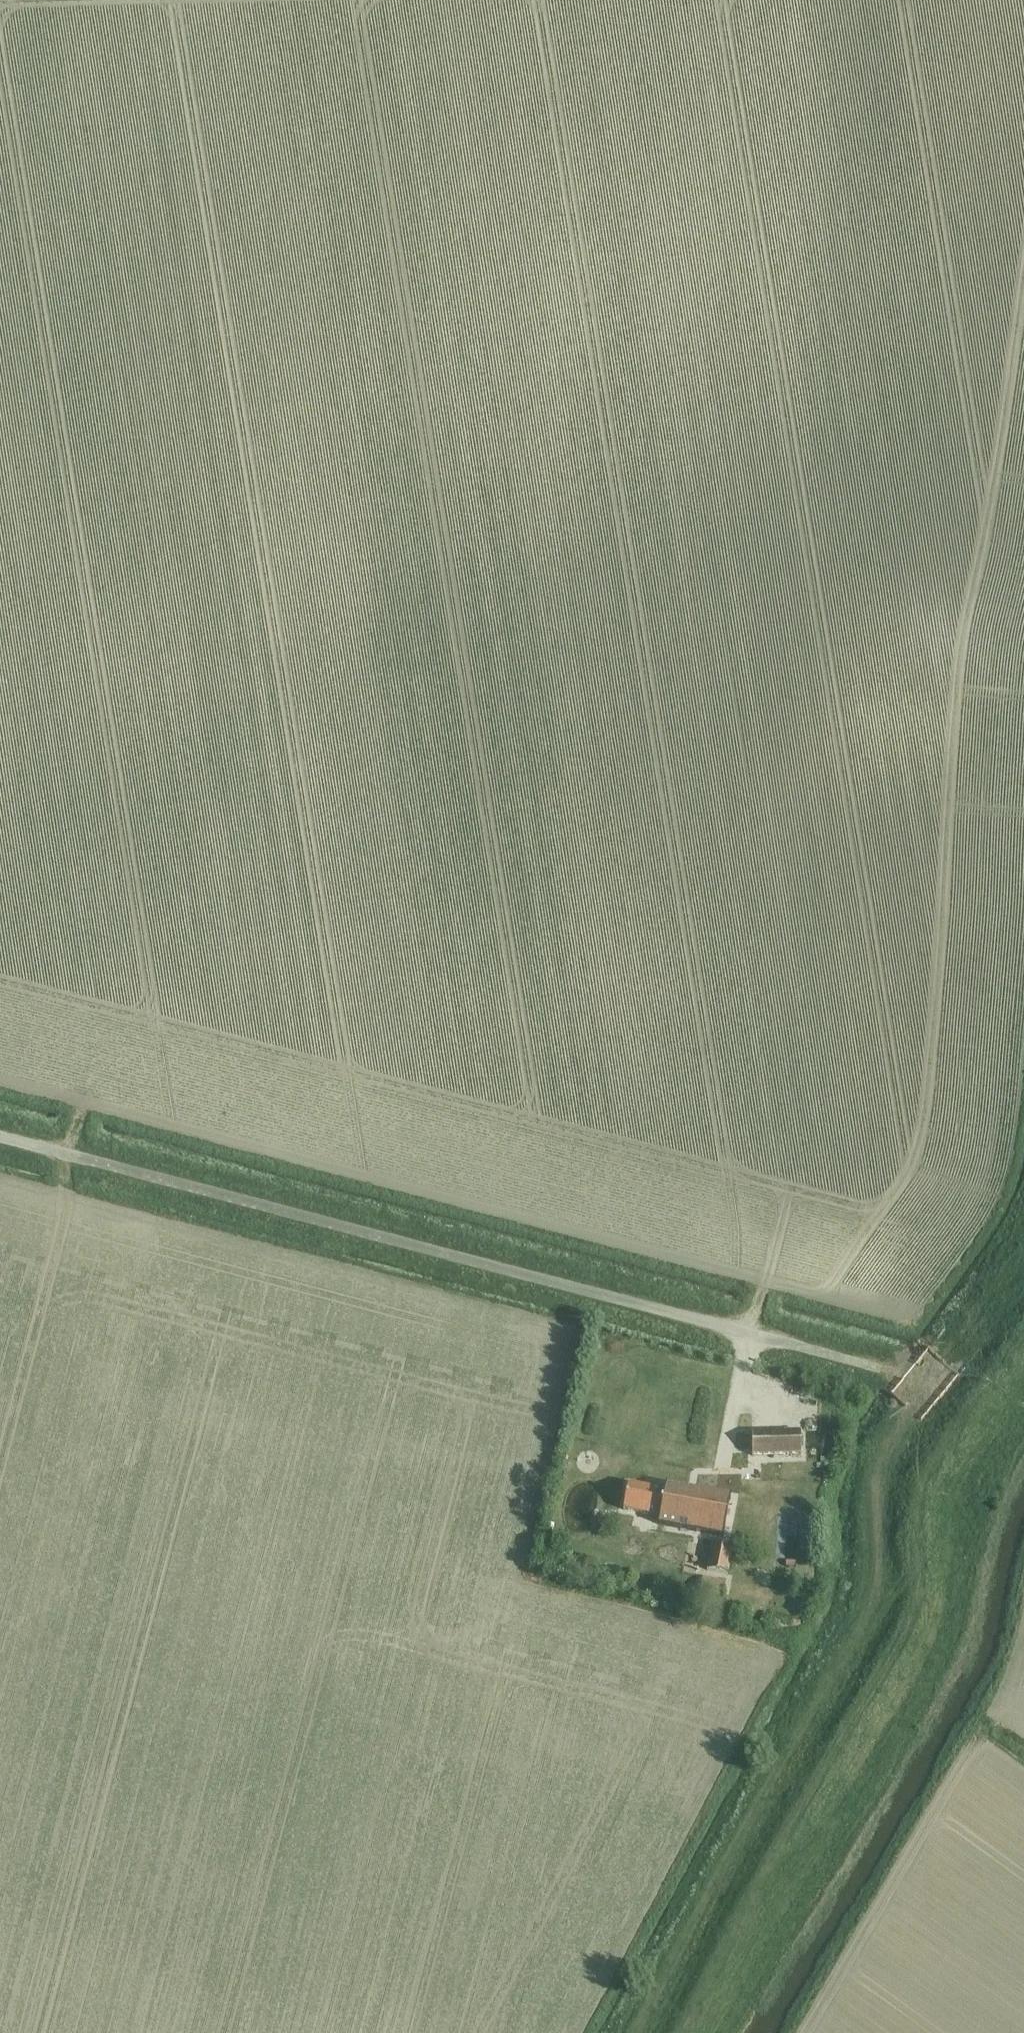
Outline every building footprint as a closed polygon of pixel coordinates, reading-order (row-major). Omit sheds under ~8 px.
[(749,1432),(750,1454),(800,1452),(799,1430),(749,1432)] [(661,1515),(666,1490),(629,1483),(624,1508),(661,1515)] [(667,1483),(666,1490),(661,1515),(659,1523),(720,1535),(721,1528),(760,1535),(766,1501),(667,1483)] [(707,1569),(728,1574),(733,1550),(712,1546),(707,1569)]
